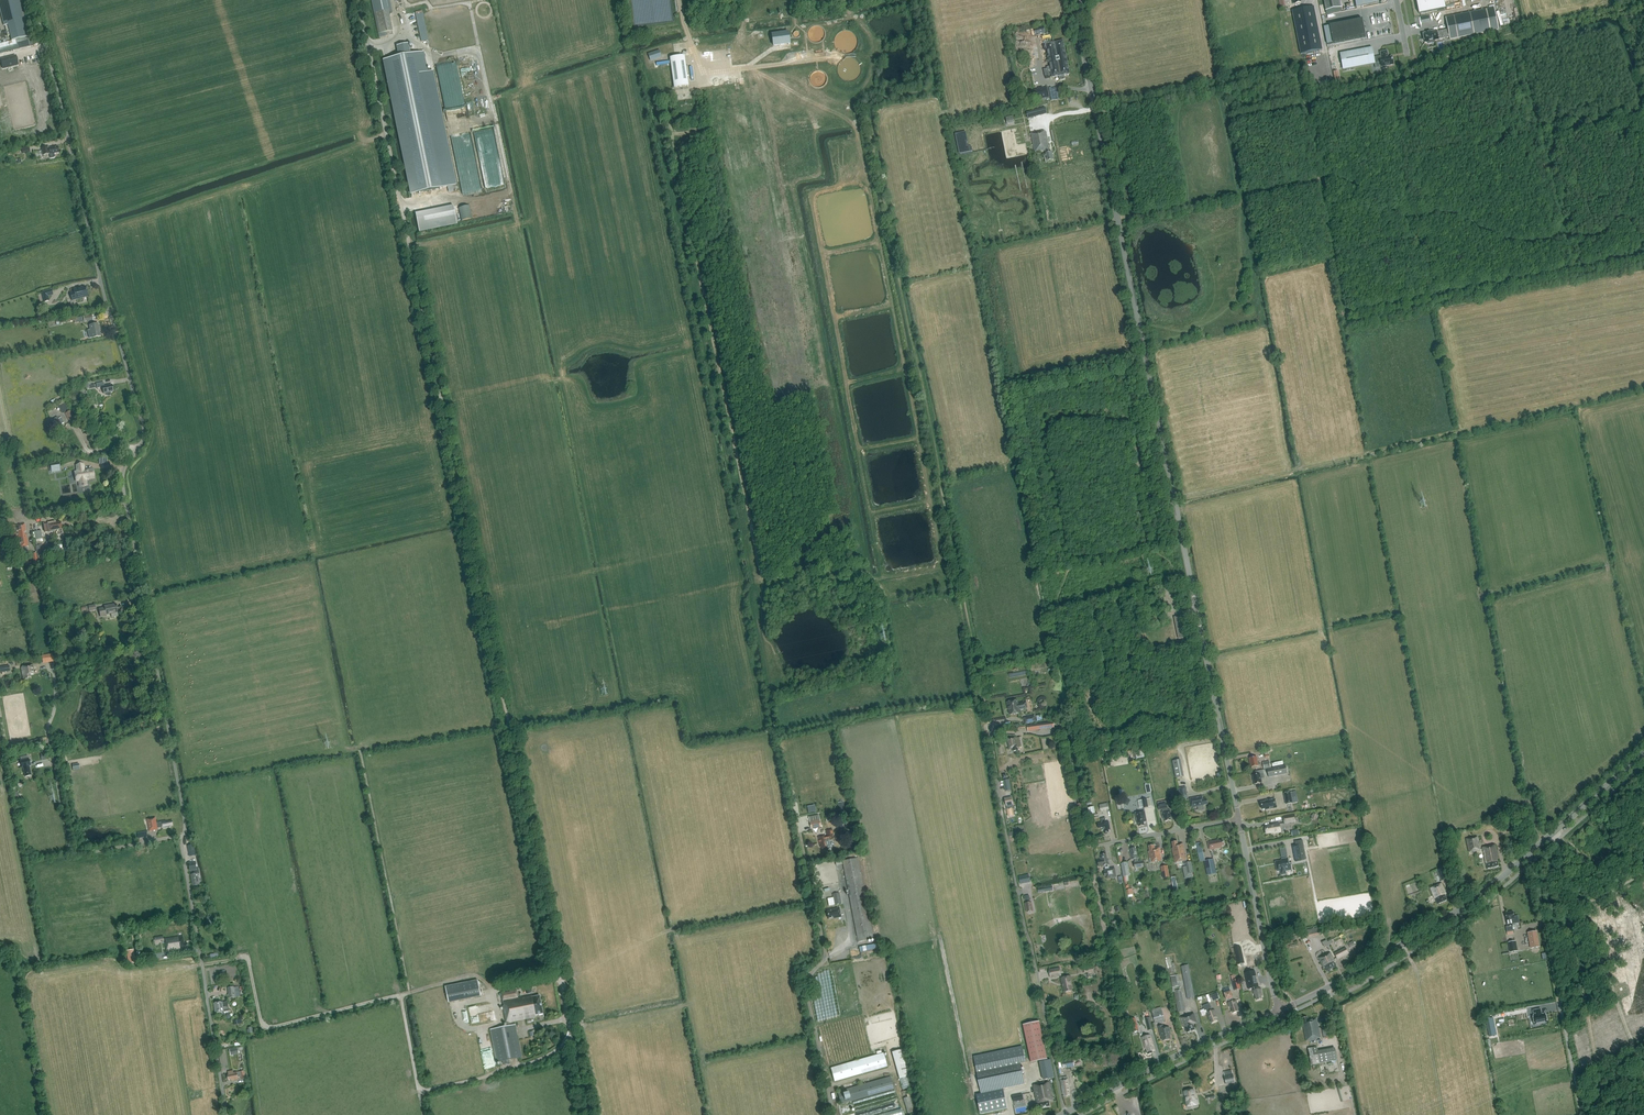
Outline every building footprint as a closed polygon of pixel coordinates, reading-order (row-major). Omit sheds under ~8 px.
[(19,0),(0,0),(0,11),(4,26),(7,25),(11,41),(28,36),(19,0)] [(379,34),(385,32),(393,31),(387,0),(372,0),(379,34)] [(1340,0),(1324,0),(1326,11),(1341,8),(1340,0)] [(1446,8),(1444,0),(1416,0),(1419,14),(1446,8)] [(1301,54),(1322,50),(1314,6),(1292,11),(1301,54)] [(1424,38),(1422,40),(1425,41),(1425,42),(1426,42),(1428,44),(1430,41),(1439,40),(1439,39),(1449,37),(1450,40),(1499,30),(1494,8),(1446,18),(1448,30),(1437,32),(1437,30),(1423,33),(1424,38)] [(1333,43),(1366,37),(1362,19),(1329,26),(1333,43)] [(1034,28),(1035,35),(1045,32),(1043,26),(1034,28)] [(772,35),(773,46),(790,43),(788,32),(772,35)] [(1052,78),(1059,76),(1059,80),(1065,79),(1064,75),(1070,74),(1063,41),(1046,44),(1047,50),(1050,66),(1047,67),(1047,69),(1044,69),(1045,75),(1049,75),(1049,74),(1051,74),(1052,78)] [(400,57),(384,60),(412,194),(448,187),(457,185),(433,71),(428,72),(423,52),(410,55),(408,45),(398,47),(400,57)] [(1387,51),(1380,52),(1381,57),(1374,58),(1372,48),(1340,54),(1343,70),(1375,64),(1375,62),(1380,61),(1381,67),(1382,67),(1383,68),(1386,68),(1386,66),(1393,65),(1392,57),(1387,57),(1387,56),(1388,56),(1387,51)] [(648,54),(650,61),(661,57),(659,50),(648,54)] [(15,56),(3,59),(1,60),(3,68),(5,68),(18,65),(15,56)] [(670,58),(674,88),(689,86),(684,56),(670,58)] [(1039,89),(1034,90),(1036,100),(1049,97),(1047,87),(1043,88),(1043,87),(1038,88),(1039,89)] [(1045,107),(1026,112),(1028,118),(1047,113),(1045,107)] [(1050,152),(1045,131),(1040,132),(1040,131),(1031,133),(1035,152),(1045,150),(1047,161),(1053,159),(1052,151),(1050,152)] [(961,154),(973,151),(972,147),(968,145),(967,143),(968,142),(966,134),(957,135),(961,154)] [(43,155),(49,154),(50,158),(54,157),(54,156),(54,153),(59,152),(57,146),(49,148),(49,146),(41,148),(43,155)] [(461,185),(462,194),(482,190),(481,181),(461,185)] [(1043,187),(1049,220),(1056,218),(1050,186),(1043,187)] [(457,224),(453,206),(416,214),(419,232),(457,224)] [(70,293),(71,301),(78,299),(78,298),(86,296),(85,291),(86,291),(85,287),(79,288),(78,288),(73,289),(74,292),(70,293)] [(44,302),(48,301),(47,296),(52,295),(51,290),(42,292),(44,302)] [(50,312),(38,314),(39,319),(45,318),(45,320),(51,319),(50,312)] [(97,323),(89,325),(90,330),(88,330),(89,333),(90,333),(92,338),(100,336),(97,323)] [(103,382),(96,384),(96,388),(102,387),(103,394),(106,393),(106,395),(107,396),(110,396),(110,395),(110,392),(113,392),(111,384),(104,386),(103,382)] [(69,411),(64,402),(58,406),(62,414),(69,411)] [(70,411),(65,414),(69,423),(74,420),(70,411)] [(53,418),(54,420),(52,421),(56,429),(57,429),(62,426),(61,424),(63,423),(60,417),(58,418),(57,416),(53,418)] [(50,464),(51,473),(61,471),(59,462),(50,464)] [(82,486),(82,487),(84,486),(87,485),(86,479),(94,478),(93,469),(84,470),(83,464),(76,466),(77,471),(74,472),(75,481),(78,481),(79,487),(82,486)] [(54,522),(48,523),(49,532),(56,531),(56,535),(58,536),(61,535),(62,534),(59,522),(54,523),(54,522)] [(15,535),(18,535),(19,543),(19,544),(18,545),(18,544),(14,545),(15,554),(20,554),(20,553),(24,552),(23,547),(28,547),(28,545),(26,534),(24,535),(24,531),(25,530),(24,524),(16,526),(16,528),(14,529),(13,526),(13,527),(9,527),(12,539),(15,539),(16,539),(15,535)] [(32,532),(33,540),(42,539),(41,531),(32,532)] [(34,582),(23,584),(25,595),(36,593),(34,582)] [(105,608),(99,609),(100,614),(100,616),(106,615),(111,614),(112,618),(118,616),(117,613),(116,604),(104,606),(105,608)] [(1178,638),(1187,637),(1183,615),(1174,617),(1178,638)] [(52,654),(41,656),(43,662),(53,660),(52,654)] [(22,668),(21,668),(23,677),(24,677),(25,679),(31,678),(30,674),(34,674),(33,666),(32,664),(22,666),(22,668)] [(1007,708),(1008,708),(1009,708),(1009,710),(1010,715),(1019,713),(1019,710),(1020,710),(1021,710),(1022,710),(1023,709),(1024,709),(1028,708),(1027,702),(1023,703),(1017,704),(1017,701),(1006,703),(1007,708)] [(1017,737),(1008,739),(1007,739),(1010,750),(1013,749),(1013,751),(1018,750),(1017,744),(1018,744),(1017,737)] [(1249,758),(1251,767),(1258,766),(1256,756),(1249,758)] [(23,767),(23,768),(23,769),(23,770),(24,770),(25,777),(31,775),(29,766),(31,766),(29,759),(20,761),(22,768),(23,767)] [(1176,777),(1182,776),(1180,760),(1173,761),(1176,777)] [(1267,769),(1269,777),(1283,775),(1287,774),(1286,765),(1267,769)] [(1253,775),(1254,784),(1262,783),(1261,779),(1264,778),(1263,770),(1255,771),(1256,774),(1253,775)] [(1186,790),(1186,787),(1179,788),(1181,799),(1187,798),(1186,790)] [(1290,792),(1284,793),(1286,804),(1292,803),(1290,792)] [(1204,805),(1208,804),(1207,799),(1203,800),(1202,796),(1190,798),(1192,807),(1198,806),(1198,810),(1199,810),(1203,809),(1204,809),(1203,805),(1204,805)] [(1011,797),(1005,799),(1005,801),(1008,816),(1014,815),(1012,807),(1014,807),(1011,797)] [(1131,800),(1124,797),(1121,802),(1128,806),(1131,800)] [(1275,799),(1265,800),(1265,801),(1261,802),(1262,809),(1265,809),(1265,810),(1277,808),(1275,799)] [(1166,803),(1158,805),(1159,810),(1162,809),(1162,811),(1161,811),(1163,819),(1164,819),(1165,821),(1171,820),(1171,817),(1172,817),(1171,809),(1167,810),(1166,809),(1168,808),(1166,803)] [(1095,813),(1093,807),(1088,808),(1090,819),(1098,817),(1097,813),(1095,813)] [(1138,823),(1139,826),(1144,825),(1144,822),(1147,821),(1145,811),(1135,813),(1137,823),(1138,823)] [(1319,815),(1313,813),(1311,819),(1317,821),(1319,815)] [(1284,823),(1295,821),(1294,815),(1283,817),(1284,823)] [(809,818),(811,828),(821,827),(819,816),(809,818)] [(162,828),(170,826),(170,825),(172,825),(171,820),(166,822),(166,820),(156,822),(155,818),(147,820),(150,831),(157,829),(157,828),(162,827),(162,828)] [(1101,823),(1097,824),(1098,828),(1103,827),(1104,833),(1108,832),(1108,829),(1109,829),(1108,822),(1106,822),(1105,818),(1100,818),(1101,823)] [(1517,830),(1513,821),(1508,824),(1509,827),(1511,826),(1513,832),(1517,830)] [(1281,832),(1279,823),(1273,824),(1273,825),(1265,827),(1266,833),(1272,832),(1272,833),(1281,832)] [(832,829),(826,830),(827,836),(825,836),(825,835),(818,836),(819,845),(820,845),(822,851),(827,850),(827,849),(831,849),(829,839),(834,838),(832,829)] [(1604,843),(1598,836),(1591,843),(1596,849),(1600,845),(1601,846),(1604,843)] [(1473,837),(1466,839),(1469,852),(1473,851),(1473,852),(1481,850),(1477,837),(1473,837)] [(1221,845),(1224,845),(1223,840),(1219,841),(1219,840),(1208,842),(1209,850),(1222,847),(1221,845)] [(1295,842),(1296,845),(1292,846),(1296,862),(1306,860),(1303,840),(1295,842)] [(1172,848),(1175,863),(1183,861),(1184,865),(1186,864),(1188,874),(1193,873),(1191,861),(1186,862),(1186,860),(1187,860),(1183,844),(1178,845),(1177,841),(1172,842),(1173,848),(1172,848)] [(196,855),(194,844),(187,845),(189,856),(196,855)] [(853,845),(850,850),(854,853),(858,848),(853,845)] [(1162,861),(1160,848),(1155,848),(1154,845),(1149,846),(1150,851),(1148,851),(1150,863),(1162,861)] [(1498,860),(1495,845),(1481,848),(1485,863),(1486,863),(1487,869),(1498,866),(1497,860),(1498,860)] [(1137,852),(1136,848),(1130,849),(1131,852),(1129,852),(1131,860),(1134,859),(1135,862),(1134,862),(1135,869),(1144,867),(1143,861),(1138,862),(1138,858),(1139,858),(1138,851),(1137,852)] [(1107,860),(1106,854),(1101,855),(1102,857),(1100,858),(1101,860),(1097,860),(1098,866),(1105,865),(1106,870),(1105,870),(1107,879),(1116,877),(1115,868),(1109,869),(1108,865),(1109,864),(1108,860),(1107,860)] [(858,858),(843,861),(857,942),(873,939),(858,858)] [(1282,859),(1282,861),(1275,862),(1277,871),(1280,871),(1281,875),(1286,874),(1286,871),(1292,870),(1291,865),(1289,865),(1288,858),(1282,859)] [(1592,865),(1587,859),(1583,862),(1588,868),(1592,865)] [(1213,860),(1204,862),(1207,875),(1216,873),(1213,860)] [(199,874),(198,870),(196,870),(195,862),(188,863),(190,871),(191,871),(191,875),(190,875),(192,885),(193,884),(193,886),(199,886),(197,875),(199,874)] [(1128,862),(1121,863),(1124,876),(1130,875),(1128,862)] [(1168,866),(1161,867),(1163,878),(1169,877),(1168,866)] [(1445,866),(1437,870),(1441,880),(1449,877),(1445,866)] [(1030,881),(1029,875),(1019,877),(1020,883),(1030,881)] [(1446,893),(1441,883),(1430,888),(1434,898),(1435,898),(1437,904),(1447,900),(1444,894),(1446,893)] [(833,894),(834,898),(827,899),(829,906),(840,904),(838,893),(833,894)] [(1030,902),(1029,895),(1023,896),(1024,900),(1025,899),(1026,903),(1024,903),(1025,908),(1026,908),(1027,912),(1032,911),(1031,907),(1032,907),(1031,902),(1030,902)] [(834,918),(841,917),(839,908),(833,909),(832,908),(826,909),(828,918),(834,917),(834,918)] [(1513,912),(1505,913),(1506,920),(1508,926),(1506,927),(1507,932),(1513,931),(1512,922),(1514,922),(1514,923),(1518,922),(1518,921),(1518,918),(1517,917),(1514,917),(1513,912)] [(1320,927),(1308,930),(1309,936),(1315,935),(1315,936),(1321,935),(1324,934),(1323,930),(1320,930),(1320,927)] [(1536,931),(1528,933),(1531,948),(1539,947),(1536,931)] [(165,943),(167,952),(182,949),(181,948),(188,947),(187,943),(184,943),(183,937),(179,937),(178,937),(166,939),(166,943),(165,943)] [(1323,942),(1325,947),(1334,943),(1332,939),(1323,942)] [(1516,941),(1509,942),(1510,952),(1517,951),(1516,941)] [(136,962),(133,949),(126,951),(128,964),(136,962)] [(1335,954),(1338,960),(1349,954),(1346,949),(1335,954)] [(1241,950),(1235,952),(1237,961),(1243,960),(1241,950)] [(1327,955),(1319,958),(1324,968),(1325,968),(1327,972),(1337,968),(1334,962),(1335,962),(1331,953),(1327,955)] [(1194,997),(1188,965),(1180,966),(1187,999),(1194,997)] [(1060,968),(1049,970),(1050,977),(1061,975),(1060,968)] [(1255,974),(1246,976),(1249,989),(1254,988),(1254,990),(1253,990),(1254,994),(1255,994),(1256,1000),(1261,999),(1261,996),(1262,996),(1261,988),(1258,989),(1255,974)] [(1072,989),(1070,976),(1061,977),(1063,990),(1065,989),(1065,992),(1071,991),(1071,989),(1072,989)] [(1231,980),(1234,990),(1240,988),(1238,979),(1231,980)] [(456,984),(459,1000),(481,996),(478,980),(456,984)] [(240,997),(239,987),(234,987),(228,987),(229,998),(240,997)] [(1229,988),(1223,990),(1225,993),(1224,993),(1226,1000),(1228,999),(1229,1002),(1228,1002),(1230,1007),(1231,1007),(1233,1012),(1238,1011),(1237,1008),(1238,1008),(1235,1000),(1232,1001),(1231,998),(1232,997),(1230,991),(1229,988)] [(516,990),(500,993),(501,996),(503,1007),(502,1007),(505,1023),(506,1023),(506,1027),(490,1030),(496,1062),(502,1061),(509,1060),(521,1057),(514,1025),(509,1026),(508,1022),(536,1017),(535,1015),(543,1014),(539,995),(532,997),(531,995),(518,998),(516,990)] [(1185,1010),(1181,991),(1173,992),(1177,1012),(1185,1010)] [(229,1011),(228,1001),(222,1002),(214,1003),(216,1013),(220,1013),(220,1016),(225,1015),(224,1012),(229,1011)] [(1211,1008),(1210,1003),(1203,1006),(1205,1010),(1206,1010),(1207,1012),(1209,1019),(1211,1019),(1212,1022),(1216,1020),(1216,1018),(1217,1017),(1214,1010),(1211,1011),(1210,1008),(1211,1008)] [(1540,1009),(1533,1010),(1534,1016),(1533,1016),(1533,1017),(1534,1022),(1535,1025),(1547,1022),(1546,1018),(1545,1013),(1541,1014),(1540,1009)] [(1164,1021),(1162,1011),(1152,1014),(1155,1023),(1164,1021)] [(1185,1027),(1186,1032),(1195,1030),(1193,1024),(1196,1023),(1193,1013),(1182,1017),(1181,1016),(1180,1016),(1183,1027),(1185,1027)] [(1303,1024),(1302,1024),(1305,1041),(1315,1039),(1315,1038),(1320,1037),(1317,1019),(1308,1020),(1307,1017),(1302,1018),(1303,1024)] [(1138,1030),(1135,1018),(1129,1020),(1133,1032),(1138,1030)] [(1492,1018),(1486,1019),(1489,1036),(1496,1035),(1492,1018)] [(1039,1021),(1022,1025),(1031,1062),(1047,1059),(1039,1021)] [(1501,1030),(1518,1028),(1517,1022),(1500,1024),(1501,1030)] [(1160,1032),(1161,1032),(1162,1040),(1170,1039),(1169,1031),(1170,1031),(1169,1027),(1163,1028),(1163,1025),(1159,1026),(1160,1032)] [(1330,1036),(1328,1025),(1321,1027),(1323,1037),(1330,1036)] [(1145,1049),(1146,1048),(1148,1054),(1152,1053),(1152,1051),(1154,1050),(1150,1035),(1142,1037),(1145,1049)] [(1025,1062),(1021,1046),(973,1056),(981,1093),(1008,1088),(1025,1084),(1020,1063),(1025,1062)] [(1334,1049),(1315,1053),(1314,1047),(1307,1049),(1310,1065),(1337,1059),(1334,1049)] [(902,1049),(891,1052),(899,1078),(910,1075),(902,1049)] [(831,1069),(834,1081),(887,1066),(883,1053),(831,1069)] [(1062,1061),(1063,1068),(1074,1066),(1073,1060),(1062,1061)] [(241,1077),(241,1080),(245,1079),(244,1071),(237,1072),(233,1073),(233,1071),(227,1072),(228,1075),(227,1076),(227,1080),(230,1080),(231,1081),(238,1080),(238,1078),(241,1077)] [(1235,1083),(1233,1074),(1224,1076),(1226,1085),(1235,1083)] [(837,1092),(841,1104),(894,1089),(890,1077),(837,1092)] [(1068,1091),(1069,1091),(1067,1079),(1062,1080),(1063,1085),(1061,1085),(1063,1094),(1064,1093),(1065,1096),(1069,1095),(1068,1091)] [(1037,1082),(1037,1084),(1033,1085),(1036,1098),(1037,1103),(1038,1103),(1039,1107),(1040,1108),(1049,1106),(1049,1102),(1053,1102),(1049,1082),(1044,1083),(1043,1081),(1037,1082)] [(908,1090),(902,1092),(908,1113),(913,1112),(908,1090)] [(1187,1106),(1198,1104),(1197,1100),(1195,1100),(1193,1090),(1184,1092),(1187,1106)] [(844,1113),(844,1114),(877,1114),(900,1109),(898,1100),(844,1113)]
